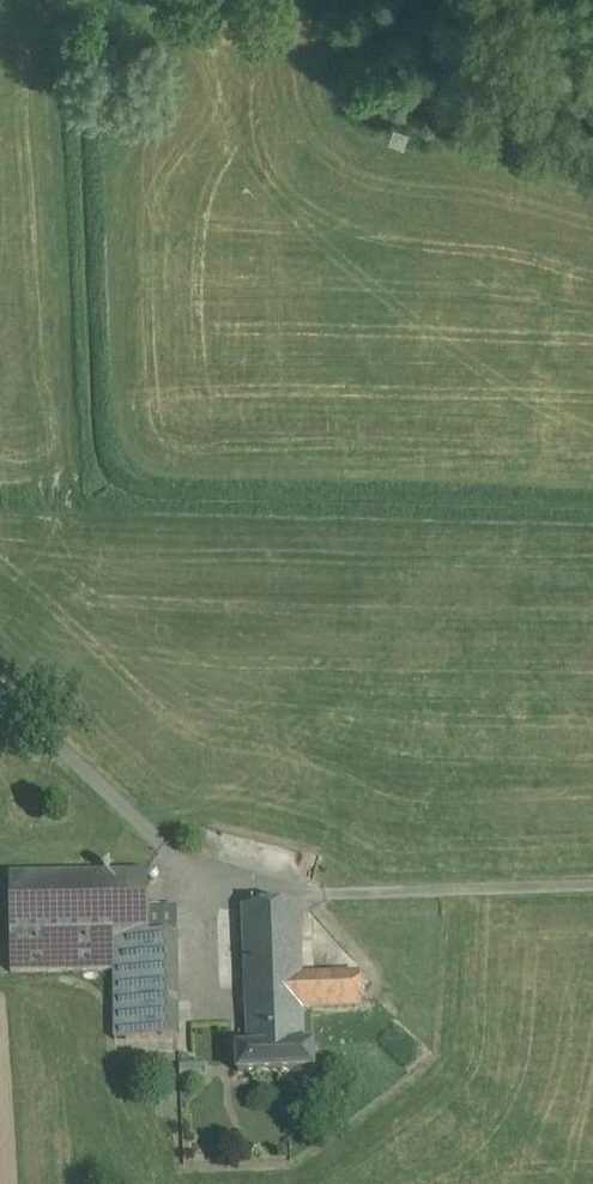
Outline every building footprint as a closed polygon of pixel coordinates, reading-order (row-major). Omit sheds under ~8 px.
[(394,113),(389,127),(403,132),(408,118),(394,113)] [(148,873),(10,875),(10,937),(149,935),(149,907),(148,873)] [(299,906),(243,908),(247,1013),(303,1010),(361,1008),(360,975),(302,977),(299,906)] [(177,921),(177,907),(149,907),(149,921),(176,921),(177,921)] [(177,935),(176,921),(149,921),(149,935),(177,935)] [(177,935),(149,935),(10,937),(11,973),(114,972),(114,952),(140,952),(141,1019),(178,1018),(177,935)] [(141,1019),(140,952),(114,952),(114,972),(115,1040),(179,1039),(178,1018),(141,1019)] [(248,1050),(304,1048),(303,1010),(247,1013),(248,1050)] [(304,1048),(248,1050),(237,1050),(238,1074),(314,1071),(313,1047),(304,1048)] [(182,1083),(204,1082),(203,1066),(182,1067),(182,1083)]
